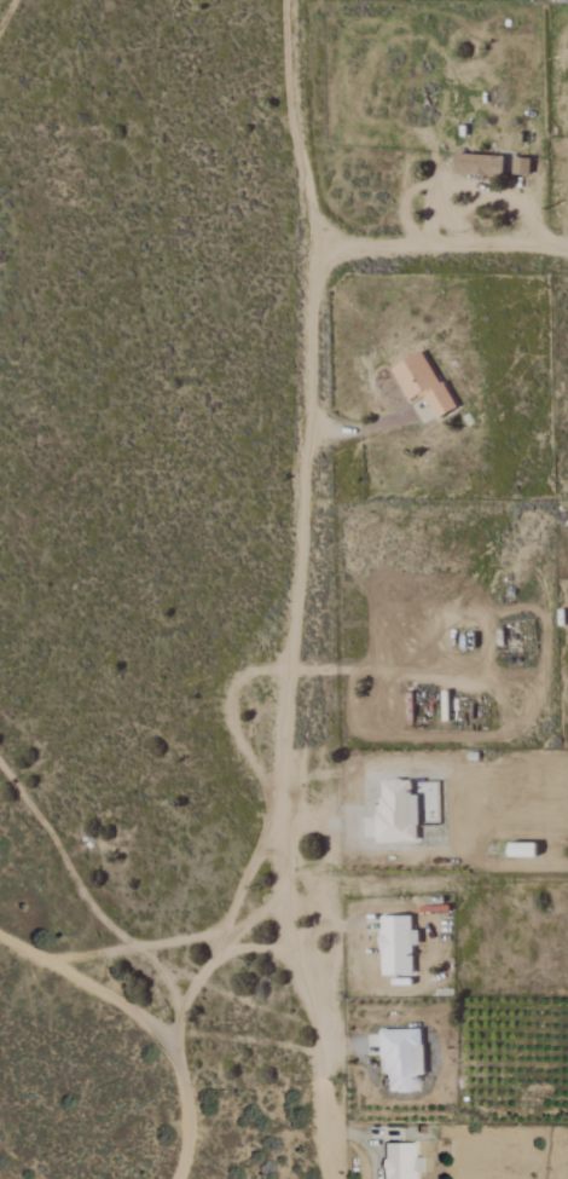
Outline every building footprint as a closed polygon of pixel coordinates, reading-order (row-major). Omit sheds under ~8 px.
[(500,157),(452,155),(452,175),(500,176),(500,157)] [(511,174),(527,175),(527,159),(512,159),(511,174)] [(405,401),(420,394),(433,419),(451,410),(423,352),(389,368),(405,401)] [(438,781),(385,781),(386,812),(380,812),(380,843),(422,842),(422,825),(438,825),(438,781)] [(416,916),(385,916),(384,975),(416,976),(416,945),(423,945),(423,930),(416,930),(416,916)] [(384,1030),(385,1060),(391,1060),(392,1092),(423,1091),(423,1076),(429,1075),(427,1029),(384,1030)] [(421,1143),(389,1143),(391,1178),(422,1178),(421,1143)]
